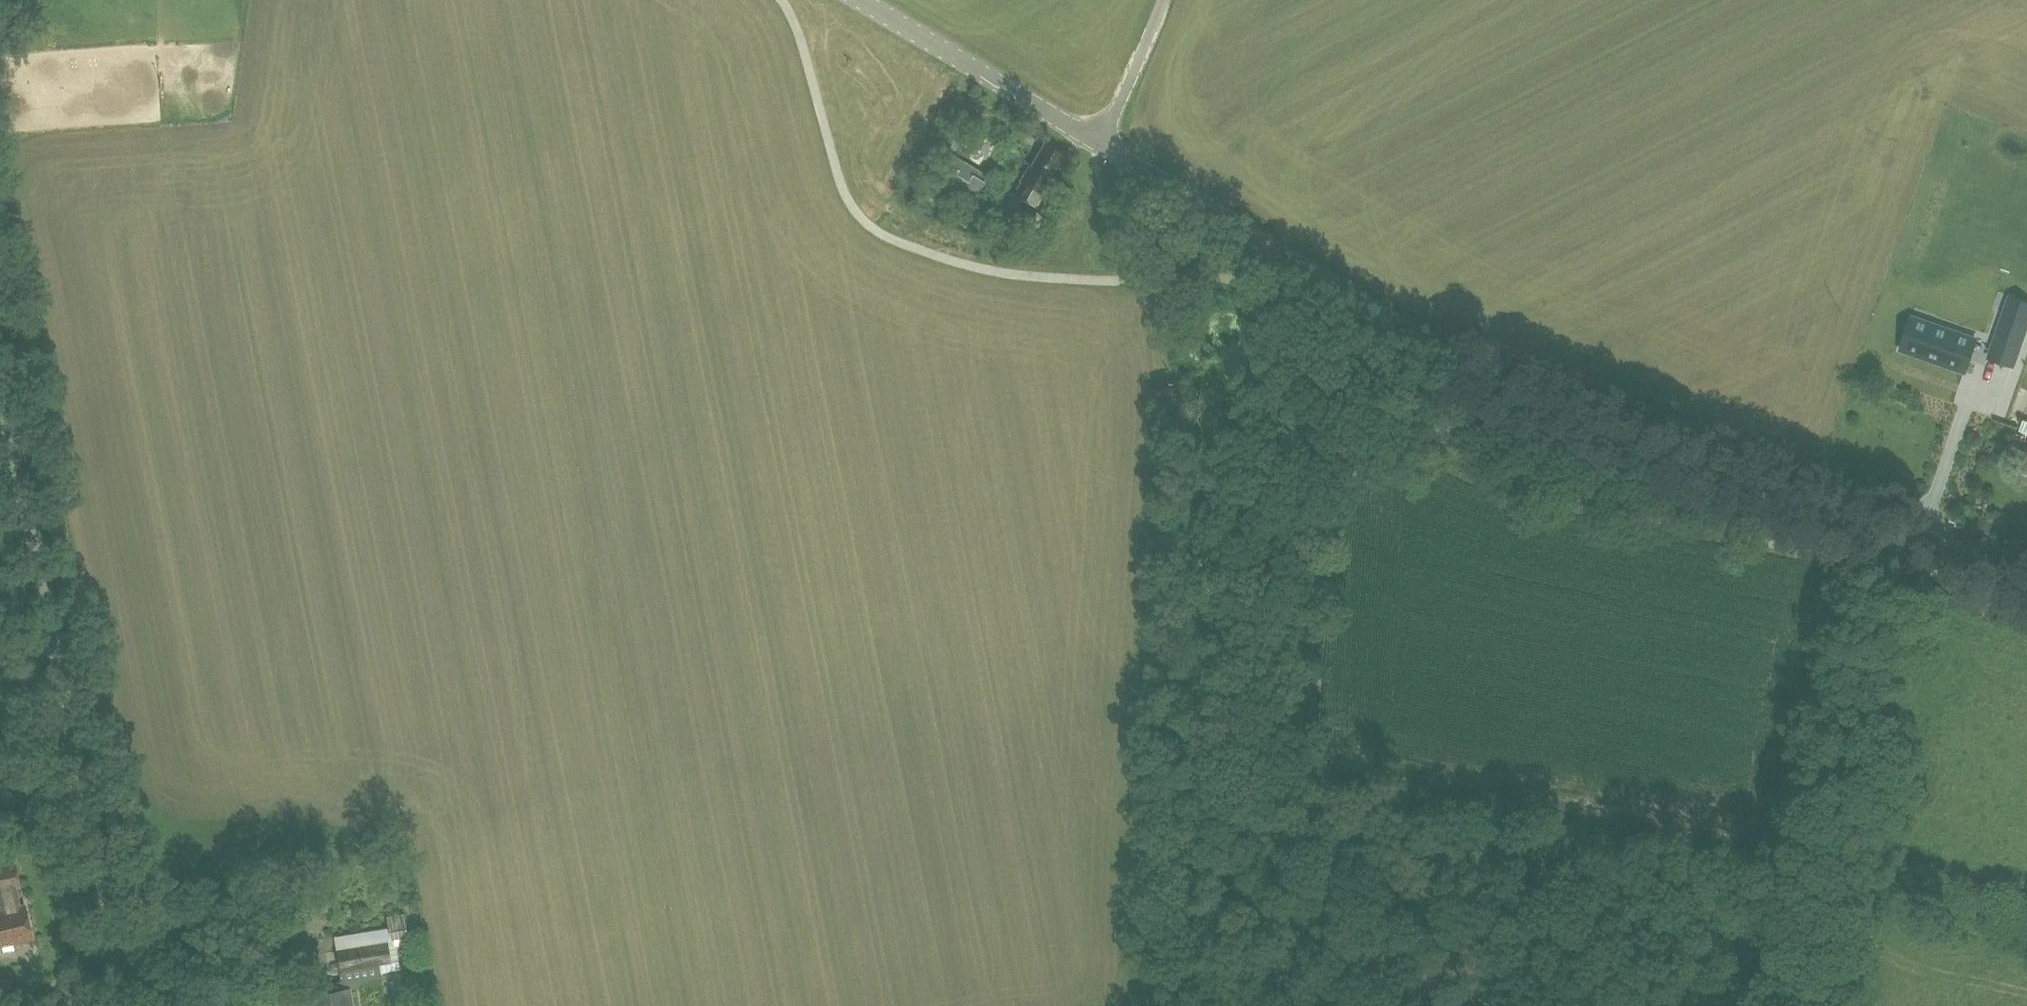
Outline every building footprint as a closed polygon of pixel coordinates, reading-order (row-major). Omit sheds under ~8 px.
[(1038,201),(1043,193),(1042,192),(1066,156),(1048,144),(1033,167),(1031,166),(1022,179),(1024,180),(1016,192),(1026,199),(1035,205),(1038,201)] [(988,182),(992,177),(947,150),(935,169),(931,174),(950,186),(954,181),(977,195),(993,206),(1003,190),(988,182)] [(1045,217),(1027,207),(1016,227),(1033,237),(1045,217)] [(2020,343),(2026,322),(2026,321),(2004,313),(1996,335),(2020,343)] [(1898,324),(1892,343),(1955,367),(1965,336),(1924,322),(1921,331),(1898,324)] [(0,910),(0,946),(31,939),(24,905),(20,906),(16,886),(19,885),(15,863),(0,866),(0,908),(0,910)] [(309,995),(312,994),(349,989),(349,990),(362,988),(363,982),(373,980),(374,975),(400,970),(395,941),(410,938),(407,914),(385,917),(386,927),(335,936),(340,978),(309,990),(309,995)] [(312,994),(314,1005),(351,1005),(349,990),(349,989),(312,994)]
